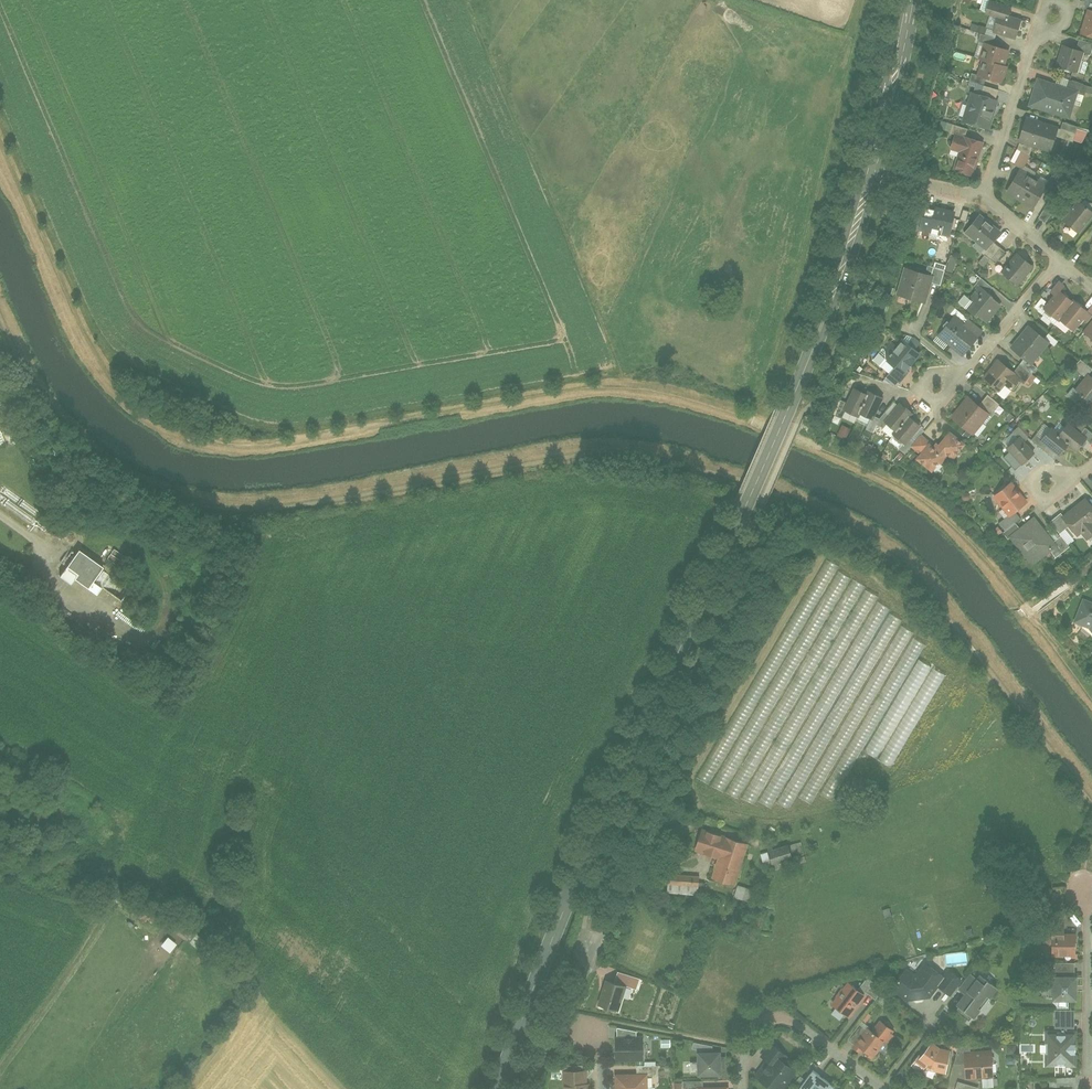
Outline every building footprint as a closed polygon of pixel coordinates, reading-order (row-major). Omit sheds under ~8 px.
[(1008,18),(1012,6),(992,0),(989,0),(986,11),(999,15),(1008,18)] [(1080,35),(1091,38),(1091,11),(1087,10),(1080,35)] [(994,30),(1016,37),(1021,21),(1008,18),(999,15),(994,30)] [(979,80),(1000,86),(1005,68),(997,66),(1002,50),(982,44),(977,60),(984,62),(979,80)] [(1080,49),(1063,45),(1058,68),(1074,72),(1080,49)] [(1078,90),(1037,78),(1028,106),(1070,118),(1078,90)] [(994,98),(970,92),(963,123),(987,129),(994,98)] [(1052,150),(1058,127),(1025,119),(1020,142),(1052,150)] [(938,127),(947,131),(949,124),(940,121),(938,127)] [(973,177),(982,141),(965,137),(964,142),(950,138),(948,148),(959,151),(954,172),(973,177)] [(1024,168),(1030,149),(1016,144),(1010,163),(1024,168)] [(1017,201),(1031,179),(1019,171),(1004,193),(1017,201)] [(1029,210),(1044,187),(1031,179),(1017,201),(1029,210)] [(953,209),(918,202),(913,226),(948,233),(953,209)] [(1078,202),(1063,221),(1080,235),(1091,219),(1091,213),(1078,202)] [(986,247),(998,233),(975,214),(963,229),(986,247)] [(1019,284),(1034,266),(1018,252),(1002,270),(1019,284)] [(943,269),(950,272),(957,257),(950,254),(943,269)] [(982,266),(988,259),(983,255),(977,262),(982,266)] [(906,267),(898,297),(919,303),(926,272),(906,267)] [(1055,319),(1072,299),(1058,288),(1042,309),(1055,319)] [(983,322),(1000,302),(985,289),(968,309),(983,322)] [(1068,330),(1085,310),(1072,299),(1055,319),(1068,330)] [(938,334),(958,352),(973,335),(953,317),(938,334)] [(1049,340),(1031,326),(1012,350),(1030,364),(1049,340)] [(922,356),(904,341),(888,359),(906,374),(922,356)] [(1013,371),(999,360),(984,380),(997,390),(1003,383),(1010,388),(1017,381),(1010,375),(1013,371)] [(1088,377),(1071,399),(1086,412),(1091,405),(1091,381),(1088,377)] [(875,419),(884,398),(869,391),(867,396),(853,390),(844,410),(858,416),(860,412),(875,419)] [(987,411),(972,398),(955,419),(971,431),(987,411)] [(901,447),(922,423),(900,403),(883,422),(895,432),(890,437),(901,447)] [(1039,441),(1058,458),(1069,445),(1076,451),(1087,438),(1068,423),(1060,433),(1052,426),(1039,441)] [(965,445),(949,430),(936,445),(923,433),(910,448),(918,455),(914,460),(929,473),(942,458),(949,464),(965,445)] [(1034,456),(1019,439),(1006,451),(1021,467),(1034,456)] [(1010,483),(992,498),(1008,518),(1027,503),(1010,483)] [(1087,497),(1065,517),(1061,512),(1052,521),(1069,541),(1081,530),(1088,539),(1091,535),(1091,503),(1087,497)] [(1036,514),(1007,538),(1031,567),(1060,544),(1036,514)] [(61,562),(67,566),(61,575),(75,585),(79,579),(103,596),(109,588),(101,583),(110,570),(81,549),(78,553),(71,548),(61,562)] [(783,656),(715,787),(756,808),(791,741),(796,743),(873,594),(862,588),(863,585),(849,578),(849,577),(837,571),(805,631),(807,632),(801,642),(799,641),(790,660),(783,656)] [(1084,600),(1075,624),(1089,629),(1091,634),(1091,603),(1084,600)] [(877,603),(866,625),(875,629),(886,608),(877,603)] [(879,631),(887,637),(898,620),(890,615),(879,631)] [(894,644),(904,647),(909,630),(899,627),(894,644)] [(699,830),(694,848),(718,855),(712,878),(736,885),(748,843),(699,830)] [(791,858),(787,845),(768,851),(772,865),(791,858)] [(700,885),(700,872),(666,872),(666,885),(700,885)] [(735,885),(733,897),(745,900),(748,888),(735,885)] [(1049,953),(1075,954),(1076,933),(1050,932),(1049,953)] [(952,1005),(972,1020),(997,988),(976,972),(968,983),(950,969),(944,977),(928,965),(916,981),(931,992),(935,987),(955,1002),(952,1005)] [(1075,1001),(1075,977),(1050,977),(1050,1001),(1075,1001)] [(606,978),(598,1006),(621,1012),(629,985),(606,978)] [(865,995),(850,984),(835,1004),(850,1015),(865,995)] [(869,1027),(855,1044),(869,1056),(892,1028),(882,1020),(873,1031),(869,1027)] [(1046,1066),(1075,1066),(1075,1034),(1046,1034),(1046,1066)] [(617,1057),(644,1057),(644,1039),(618,1038),(617,1057)] [(774,1043),(762,1057),(772,1065),(759,1079),(770,1088),(775,1088),(791,1070),(781,1061),(787,1054),(774,1043)] [(929,1068),(949,1069),(950,1050),(936,1049),(929,1044),(911,1064),(922,1074),(929,1068)] [(993,1075),(991,1048),(965,1050),(967,1076),(993,1075)] [(693,1052),(694,1075),(720,1074),(719,1051),(693,1052)] [(584,1071),(562,1072),(563,1088),(585,1088),(584,1071)] [(834,1086),(817,1071),(802,1088),(803,1088),(832,1088),(834,1086)] [(615,1088),(647,1088),(647,1074),(615,1075),(615,1088)] [(1075,1078),(1050,1080),(1051,1088),(1075,1088),(1075,1078)]
